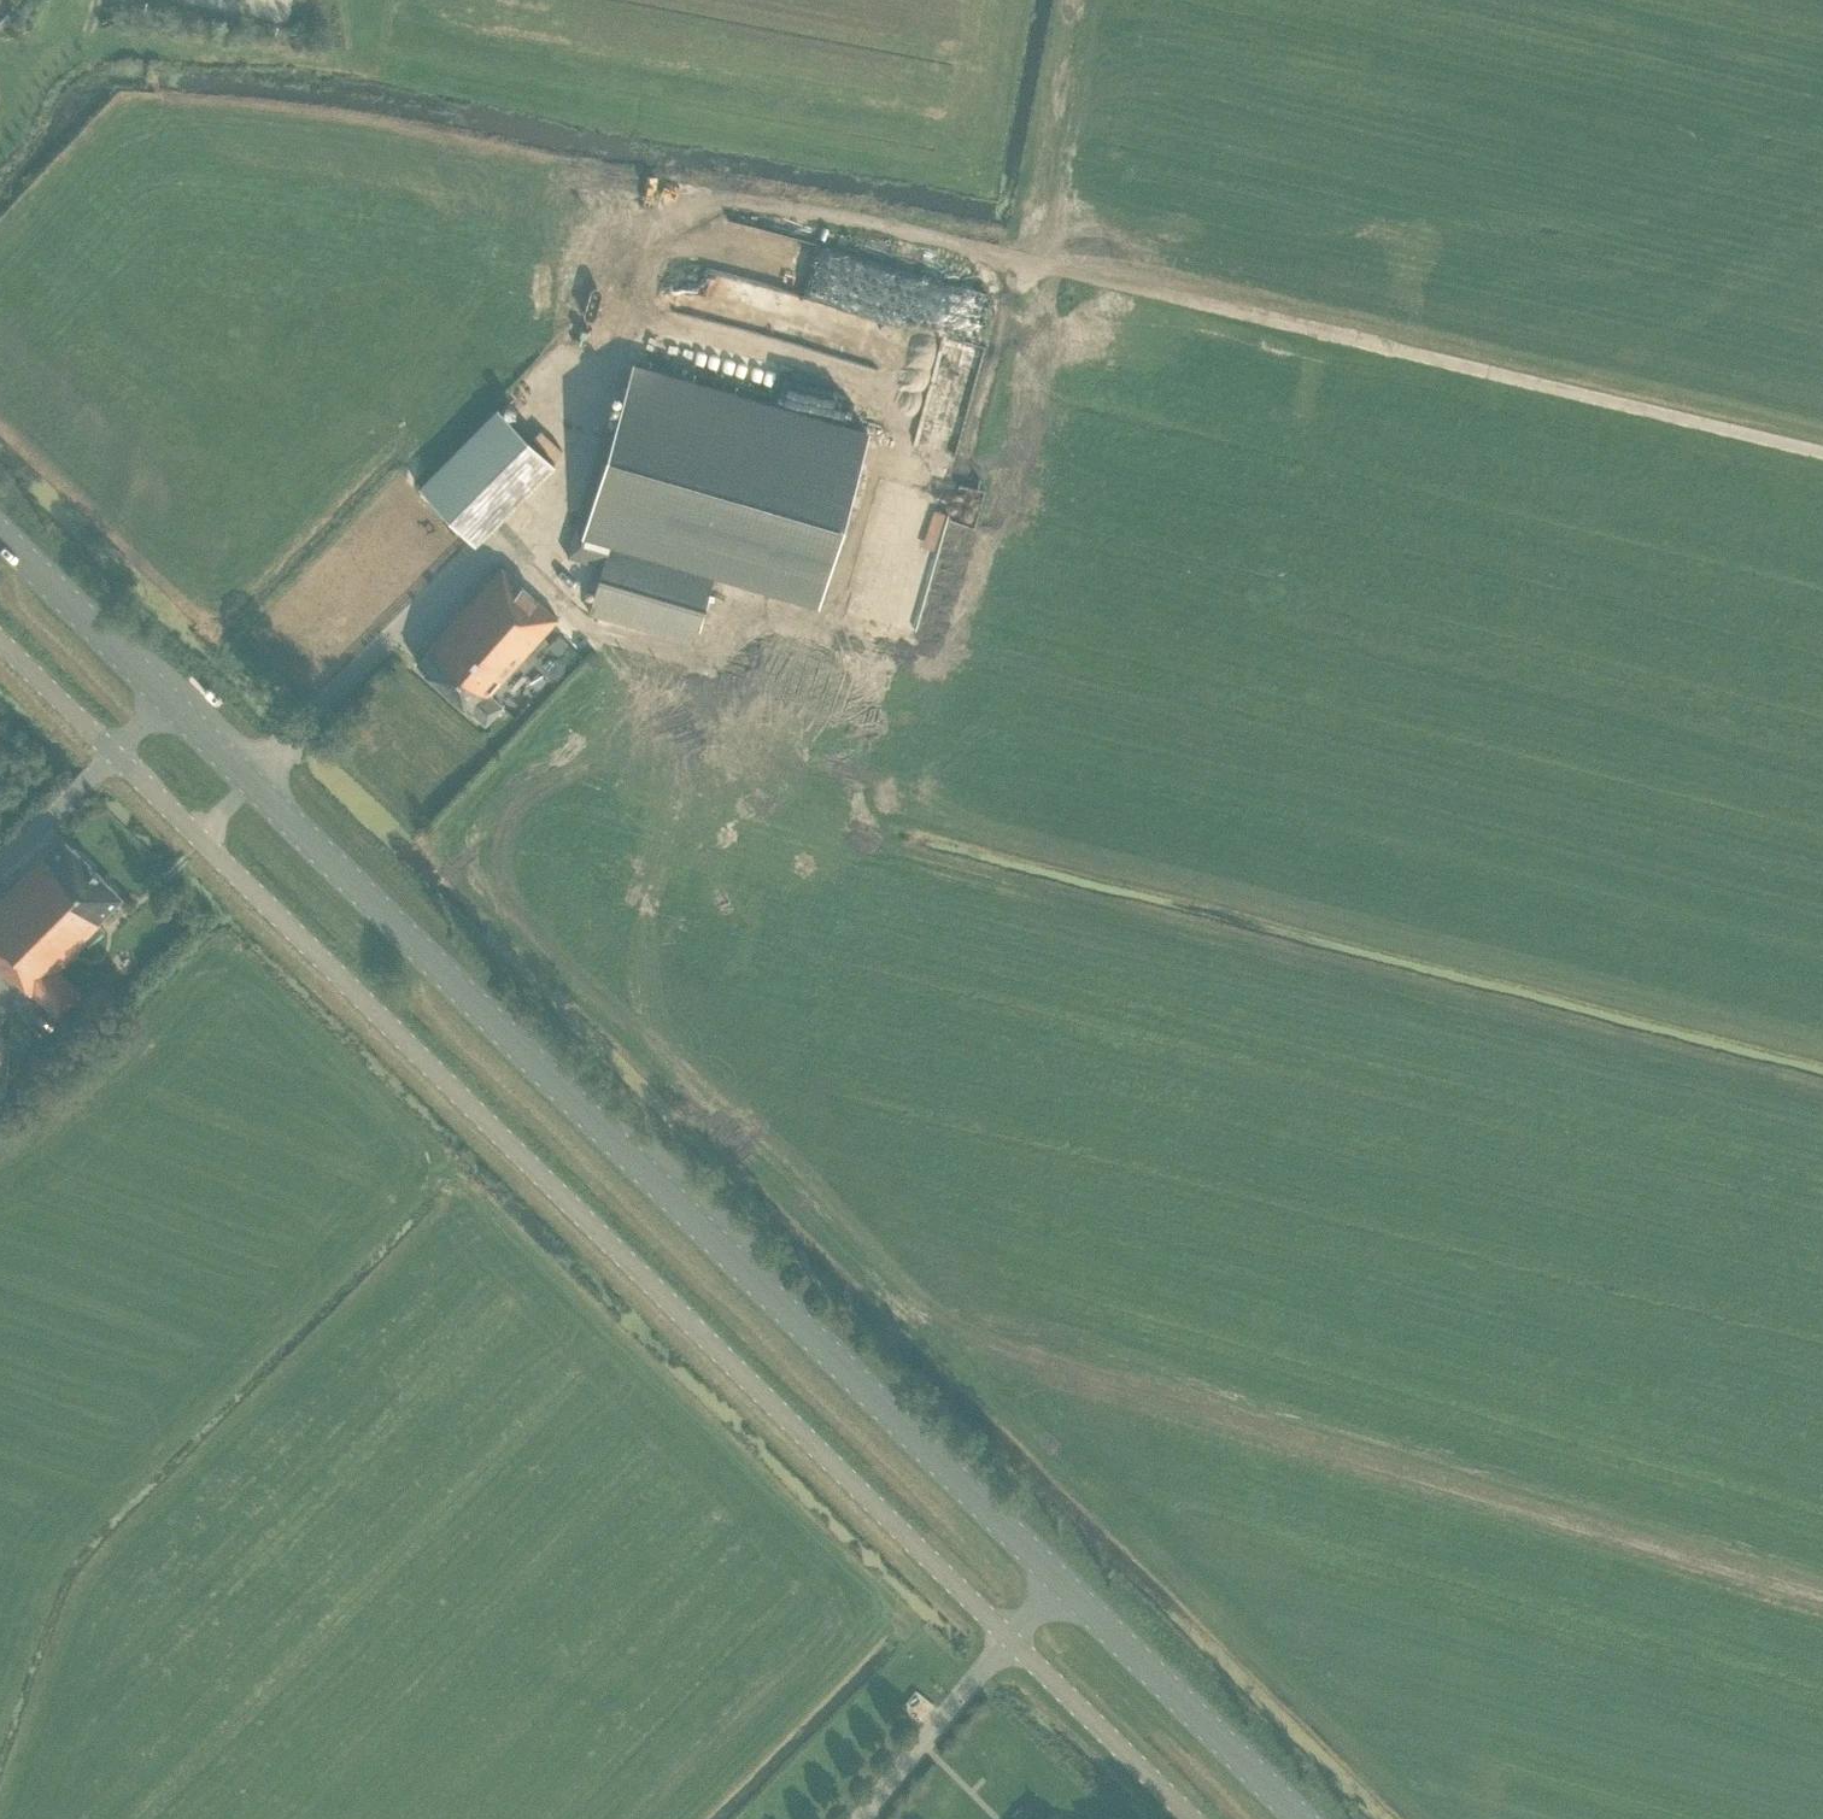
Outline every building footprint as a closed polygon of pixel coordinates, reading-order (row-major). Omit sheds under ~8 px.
[(555,461),(498,404),(418,485),(475,542),(555,461)] [(703,453),(716,452),(715,430),(701,431),(703,453)] [(610,541),(611,539),(715,570),(817,600),(839,524),(606,456),(584,532),(610,541)] [(694,642),(715,570),(611,539),(610,541),(590,612),(694,642)] [(558,616),(501,566),(430,644),(431,646),(417,662),(471,711),(472,710),(485,721),(501,703),(490,693),(558,616)] [(592,665),(599,657),(590,650),(583,657),(592,665)] [(566,656),(557,668),(572,679),(581,668),(566,656)] [(13,981),(17,977),(33,993),(57,1016),(81,992),(57,968),(87,938),(89,940),(103,926),(97,920),(122,895),(61,835),(6,891),(0,885),(0,968),(13,981)]
